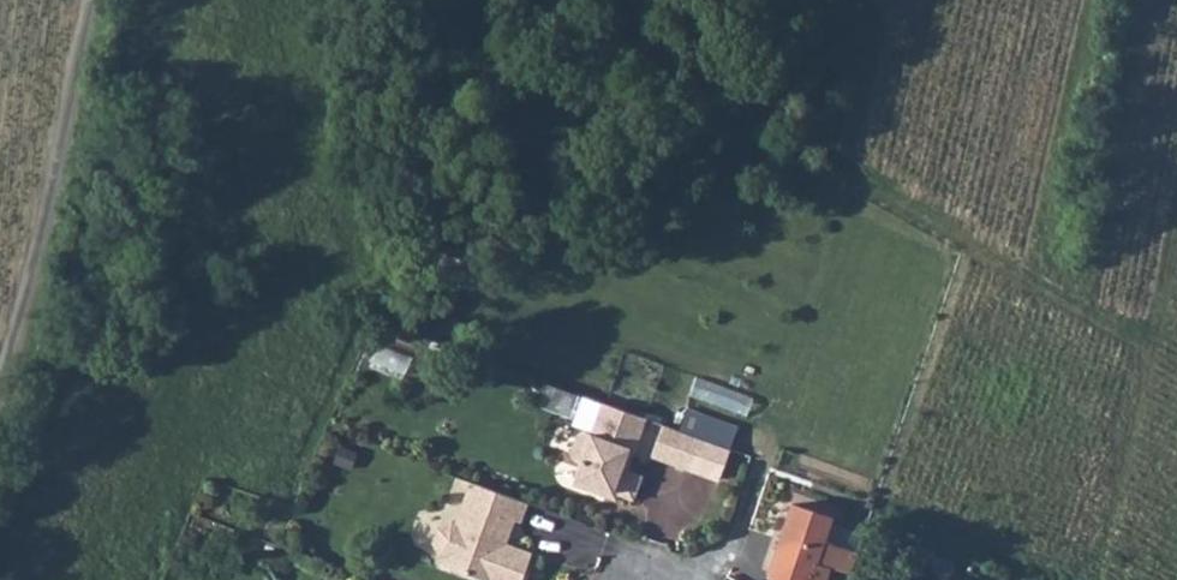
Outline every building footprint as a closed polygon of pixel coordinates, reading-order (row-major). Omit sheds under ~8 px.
[(750,414),(756,397),(701,378),(696,395),(750,414)] [(571,439),(571,441),(594,450),(584,480),(605,487),(631,496),(639,470),(625,465),(641,413),(600,399),(588,432),(582,430),(571,439)] [(678,426),(661,420),(649,454),(717,478),(736,425),(685,408),(678,426)] [(594,450),(571,441),(568,451),(572,459),(578,461),(572,481),(603,491),(605,487),(584,480),(594,450)] [(474,474),(458,517),(451,515),(440,525),(437,538),(439,548),(446,552),(445,558),(509,579),(521,579),(534,545),(506,534),(513,514),(524,517),(533,495),(474,474)] [(860,547),(826,534),(835,511),(796,496),(769,567),(805,579),(847,579),(860,547)]
